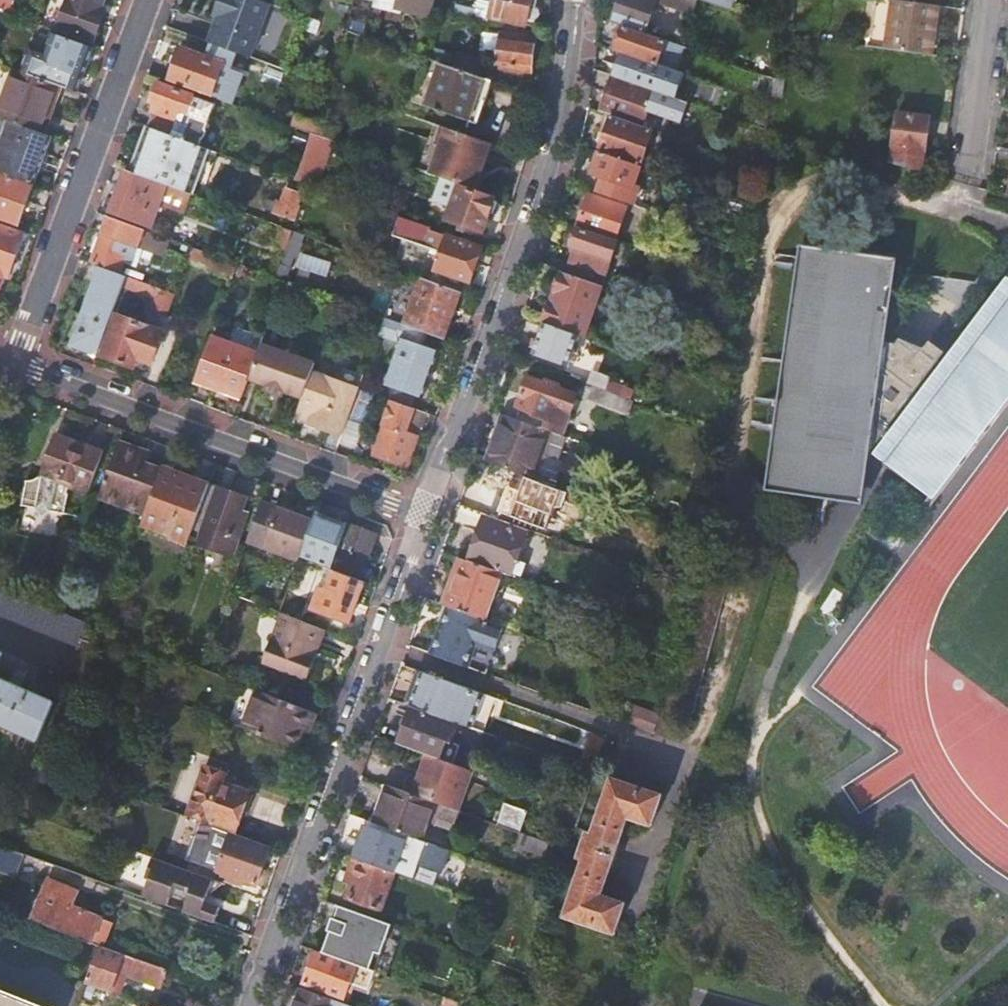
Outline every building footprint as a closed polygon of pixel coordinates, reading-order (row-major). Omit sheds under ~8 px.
[(14,3),(6,0),(0,0),(0,11),(10,14),(14,3)] [(99,0),(68,0),(59,27),(95,40),(105,11),(96,8),(99,0)] [(228,0),(195,0),(193,5),(201,8),(198,16),(212,21),(215,13),(222,15),(228,0)] [(237,53),(259,60),(285,70),(304,15),(261,0),(239,0),(232,17),(235,18),(234,22),(243,25),(245,21),(248,23),(237,53)] [(348,31),(365,36),(369,16),(372,6),(373,0),(354,0),(347,30),(348,31)] [(369,16),(378,18),(381,6),(403,11),(403,8),(432,14),(433,11),(435,0),(373,0),(372,6),(369,16)] [(489,18),(525,26),(525,24),(533,26),(537,9),(534,9),(536,0),(493,0),(489,18)] [(624,26),(644,33),(655,1),(690,14),(695,0),(619,0),(612,22),(624,26)] [(731,0),(698,0),(728,10),(731,0)] [(936,4),(902,0),(884,0),(884,3),(866,1),(861,45),(936,55),(942,12),(935,11),(936,4)] [(319,20),(309,17),(304,29),(314,33),(319,20)] [(621,52),(677,71),(685,47),(644,33),(624,26),(616,51),(621,52)] [(535,34),(504,27),(503,34),(502,34),(482,31),(478,55),(498,58),(497,66),(530,70),(535,34)] [(39,78),(57,85),(63,87),(74,91),(90,48),(55,35),(39,78)] [(180,48),(168,81),(211,96),(218,77),(223,63),(180,48)] [(677,71),(621,52),(613,77),(654,91),(676,98),(684,73),(677,71)] [(458,54),(453,67),(478,76),(482,62),(458,54)] [(440,62),(428,58),(415,96),(426,100),(440,62)] [(281,81),(285,70),(259,60),(254,72),(281,81)] [(483,104),(491,80),(478,76),(453,67),(440,62),(426,100),(424,106),(468,122),(476,101),(483,104)] [(0,109),(0,117),(9,120),(40,132),(57,85),(39,78),(15,69),(0,109)] [(770,103),(773,77),(759,72),(754,97),(758,99),(770,103)] [(218,77),(211,96),(224,101),(231,81),(218,77)] [(312,81),(301,77),(298,87),(308,91),(312,81)] [(611,117),(642,127),(654,91),(613,77),(600,113),(611,117)] [(154,112),(149,127),(150,127),(201,145),(216,102),(157,82),(151,101),(155,103),(152,112),(154,112)] [(57,85),(40,132),(46,134),(63,87),(57,85)] [(477,124),(483,104),(476,101),(468,122),(477,124)] [(895,112),(888,162),(920,171),(927,116),(895,112)] [(297,113),(292,125),(312,132),(333,139),(337,127),(297,113)] [(640,167),(652,131),(642,127),(611,117),(598,153),(640,167)] [(0,145),(0,172),(33,185),(51,136),(46,134),(40,132),(9,120),(0,145)] [(428,138),(437,142),(442,126),(433,123),(428,138)] [(431,174),(474,189),(490,142),(442,126),(437,142),(436,144),(440,146),(431,174)] [(192,194),(208,148),(201,145),(150,127),(133,173),(166,185),(191,194),(192,194)] [(333,139),(312,132),(295,179),(310,184),(316,186),(333,139)] [(696,159),(722,168),(726,157),(699,148),(696,159)] [(633,188),(640,167),(598,153),(591,174),(602,178),(614,182),(608,197),(636,207),(641,190),(633,188)] [(166,185),(133,173),(126,171),(111,212),(152,227),(160,202),(185,210),(191,194),(166,185)] [(18,224),(33,185),(0,173),(0,218),(18,224)] [(614,182),(602,178),(597,194),(608,197),(614,182)] [(494,198),(459,186),(447,220),(482,233),(494,198)] [(297,219),(302,206),(297,205),(301,194),(287,189),(278,213),(297,219)] [(588,196),(577,228),(577,229),(615,242),(615,241),(626,209),(588,196)] [(402,214),(396,232),(442,247),(448,228),(402,214)] [(143,230),(108,217),(91,265),(100,268),(119,275),(123,264),(130,266),(143,230)] [(4,275),(8,276),(24,234),(0,225),(0,285),(4,275)] [(293,231),(281,227),(274,247),(286,251),(293,231)] [(620,250),(622,243),(615,241),(615,242),(577,229),(570,247),(575,248),(566,274),(601,286),(613,247),(620,250)] [(481,247),(448,236),(436,269),(469,281),(481,247)] [(899,340),(894,347),(885,346),(897,257),(795,243),(761,490),(863,504),(871,445),(880,433),(887,438),(941,366),(935,362),(933,365),(919,355),(899,340)] [(237,265),(189,247),(185,260),(233,277),(237,265)] [(126,277),(119,275),(100,268),(88,300),(97,303),(92,317),(83,314),(75,311),(64,341),(99,354),(123,287),(126,277)] [(601,286),(566,274),(561,272),(554,293),(555,293),(544,324),(547,325),(584,338),(601,286)] [(173,294),(126,277),(123,287),(155,298),(151,310),(166,315),(173,294)] [(266,286),(280,292),(283,282),(269,277),(266,286)] [(879,449),(939,494),(1007,403),(1007,277),(941,366),(887,438),(879,449)] [(459,292),(421,278),(404,326),(421,332),(442,339),(459,292)] [(655,335),(665,307),(616,291),(612,304),(636,313),(632,327),(655,335)] [(97,303),(88,300),(83,314),(92,317),(97,303)] [(119,317),(105,356),(136,367),(139,359),(152,363),(163,333),(119,317)] [(404,326),(385,319),(381,330),(401,338),(384,384),(388,385),(383,398),(393,401),(405,405),(409,393),(421,398),(437,351),(417,344),(421,332),(404,326)] [(573,369),(584,338),(547,325),(536,356),(573,369)] [(235,327),(229,343),(258,353),(261,344),(263,338),(235,327)] [(598,343),(631,355),(633,350),(627,348),(630,340),(603,331),(598,343)] [(229,343),(212,336),(206,352),(196,381),(242,398),(249,379),(258,353),(229,343)] [(284,392),(303,398),(312,373),(315,363),(261,344),(258,353),(249,379),(267,386),(266,391),(283,397),(284,392)] [(933,365),(935,362),(921,352),(919,355),(933,365)] [(303,398),(300,405),(314,410),(309,423),(342,435),(348,419),(359,390),(312,373),(303,398)] [(550,432),(562,436),(576,394),(556,388),(557,384),(546,380),(544,384),(527,378),(520,397),(525,399),(521,409),(516,408),(512,418),(550,432)] [(614,394),(592,386),(588,397),(610,404),(614,394)] [(359,389),(359,390),(348,419),(364,424),(375,395),(359,389)] [(618,407),(622,397),(614,394),(610,404),(618,407)] [(525,399),(520,397),(516,408),(521,409),(525,399)] [(400,431),(409,407),(405,405),(393,401),(374,455),(407,467),(417,438),(400,431)] [(503,415),(487,462),(568,491),(572,481),(544,471),(543,476),(536,473),(550,432),(512,418),(503,415)] [(342,435),(340,441),(356,446),(364,424),(348,419),(342,435)] [(27,478),(20,503),(35,506),(40,517),(50,511),(64,514),(69,494),(66,494),(70,486),(88,492),(103,452),(87,446),(90,438),(77,434),(76,436),(73,435),(71,440),(57,435),(42,475),(40,476),(38,478),(36,479),(34,479),(32,479),(29,479),(27,478)] [(119,442),(98,497),(146,514),(159,478),(143,472),(146,463),(150,453),(119,442)] [(162,469),(146,463),(143,472),(159,478),(162,469)] [(159,478),(146,514),(141,528),(187,545),(188,541),(209,486),(180,475),(181,473),(163,467),(162,469),(159,478)] [(482,499),(477,511),(504,521),(506,514),(546,528),(554,507),(558,505),(562,496),(559,489),(525,477),(516,500),(512,498),(507,511),(502,507),(482,499)] [(209,484),(209,486),(188,541),(232,556),(246,518),(240,516),(247,498),(209,484)] [(299,561),(299,559),(313,521),(285,511),(262,502),(247,543),(299,561)] [(285,511),(313,521),(315,516),(287,505),(285,511)] [(332,524),(334,520),(318,514),(303,554),(331,565),(344,528),(332,524)] [(483,544),(491,520),(485,518),(477,541),(483,544)] [(346,524),(334,520),(332,524),(344,528),(346,524)] [(509,575),(510,576),(526,532),(491,520),(483,544),(477,541),(469,562),(503,573),(509,575)] [(350,527),(334,572),(357,581),(374,536),(350,527)] [(444,606),(449,608),(485,620),(498,587),(503,573),(469,562),(461,558),(444,606)] [(357,581),(334,572),(326,592),(319,589),(311,610),(348,623),(356,603),(364,583),(357,581)] [(504,589),(509,575),(503,573),(498,587),(504,589)] [(77,648),(80,639),(87,623),(56,611),(0,588),(0,616),(77,648)] [(449,608),(432,654),(468,667),(477,644),(496,651),(505,627),(485,620),(449,608)] [(306,678),(323,630),(282,614),(265,662),(306,678)] [(668,685),(656,734),(671,738),(678,713),(689,715),(714,627),(687,619),(668,685)] [(87,623),(80,639),(92,644),(95,636),(114,644),(117,635),(104,630),(87,623)] [(80,639),(77,648),(72,661),(87,667),(95,645),(92,644),(80,639)] [(477,644),(468,667),(488,674),(496,651),(477,644)] [(413,707),(458,723),(485,733),(498,699),(423,672),(419,682),(415,681),(408,698),(413,699),(411,706),(413,707)] [(40,741),(55,702),(21,687),(24,680),(14,676),(11,683),(0,678),(0,724),(40,741)] [(238,726),(264,736),(296,749),(304,728),(308,730),(312,720),(314,713),(310,711),(253,688),(238,726)] [(428,755),(441,759),(447,742),(451,743),(458,723),(413,707),(408,719),(399,744),(428,755)] [(582,767),(594,771),(605,739),(593,734),(582,767)] [(475,771),(441,759),(428,755),(414,794),(461,812),(475,771)] [(224,783),(226,776),(226,775),(206,768),(189,813),(236,830),(250,793),(232,786),(224,783)] [(234,779),(226,776),(224,783),(232,786),(234,779)] [(615,934),(626,903),(602,894),(628,817),(652,825),(663,795),(612,777),(593,833),(587,831),(577,859),(583,861),(565,916),(615,934)] [(376,823),(422,840),(430,817),(454,825),(451,833),(488,846),(485,853),(509,861),(513,850),(520,852),(522,848),(543,855),(547,843),(520,833),(497,825),(461,812),(414,794),(389,786),(383,804),(376,823)] [(497,825),(520,833),(528,811),(505,803),(497,825)] [(215,827),(197,821),(190,840),(207,846),(215,827)] [(355,858),(396,873),(408,841),(366,826),(354,858),(355,858)] [(237,883),(238,878),(257,885),(269,849),(230,835),(217,871),(224,873),(222,878),(237,883)] [(0,847),(0,874),(17,880),(26,856),(0,847)] [(181,911),(215,923),(220,908),(206,903),(208,895),(224,883),(153,858),(146,877),(150,879),(143,898),(168,906),(173,892),(186,897),(181,911)] [(383,911),(396,873),(355,858),(347,881),(353,883),(348,898),(383,911)] [(38,911),(34,919),(101,946),(102,947),(111,923),(72,907),(78,891),(51,880),(42,902),(39,908),(38,911)] [(332,932),(324,953),(370,970),(376,972),(393,925),(338,906),(329,931),(332,932)] [(394,924),(415,932),(420,919),(398,912),(394,924)] [(102,947),(101,946),(86,983),(118,994),(120,989),(113,986),(119,972),(160,987),(166,969),(102,947)] [(324,953),(316,950),(305,983),(326,990),(332,976),(352,983),(353,980),(364,984),(370,970),(324,953)] [(303,988),(296,1005),(352,1005),(303,988)] [(0,992),(0,1005),(37,1005),(0,992)] [(459,1002),(449,998),(446,1005),(457,1005),(459,1002)]
